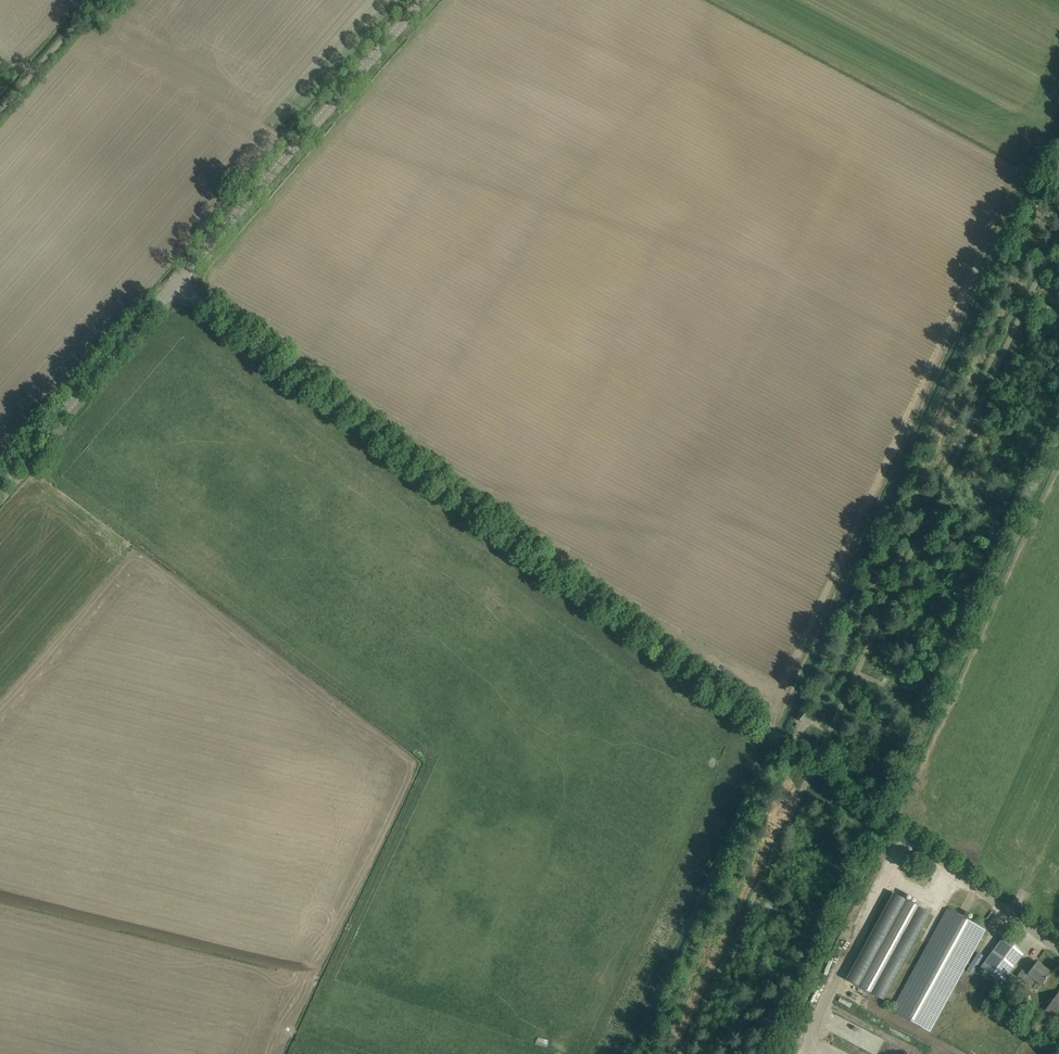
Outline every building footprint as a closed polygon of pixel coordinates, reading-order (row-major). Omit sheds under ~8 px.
[(802,712),(797,719),(802,723),(807,716),(802,712)] [(846,979),(883,1000),(930,914),(892,894),(846,979)] [(891,1012),(929,1032),(985,930),(947,910),(891,1012)] [(980,969),(1001,984),(1024,953),(1004,937),(997,946),(980,969)] [(1037,962),(1035,965),(1030,961),(1018,976),(1030,986),(1034,980),(1042,986),(1051,973),(1037,962)] [(1058,994),(1047,1009),(1058,1018),(1058,995),(1058,994)]
